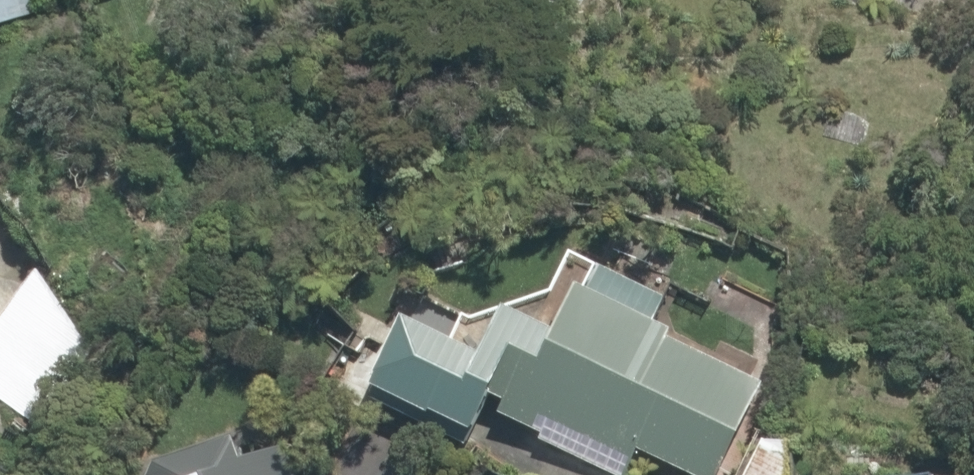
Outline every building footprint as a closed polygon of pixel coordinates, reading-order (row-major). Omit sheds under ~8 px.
[(23,0),(0,0),(0,21),(27,11),(23,0)] [(662,297),(561,250),(519,339),(540,350),(729,439),(756,382),(646,330),(662,297)] [(477,411),(503,357),(518,325),(476,305),(461,337),(391,304),(355,378),(468,431),(477,411)] [(540,350),(531,370),(503,357),(477,411),(611,474),(655,474),(660,464),(684,474),(712,474),(729,439),(540,350)] [(780,444),(754,432),(735,474),(781,474),(780,444)] [(209,444),(113,470),(115,474),(260,474),(209,444)]
